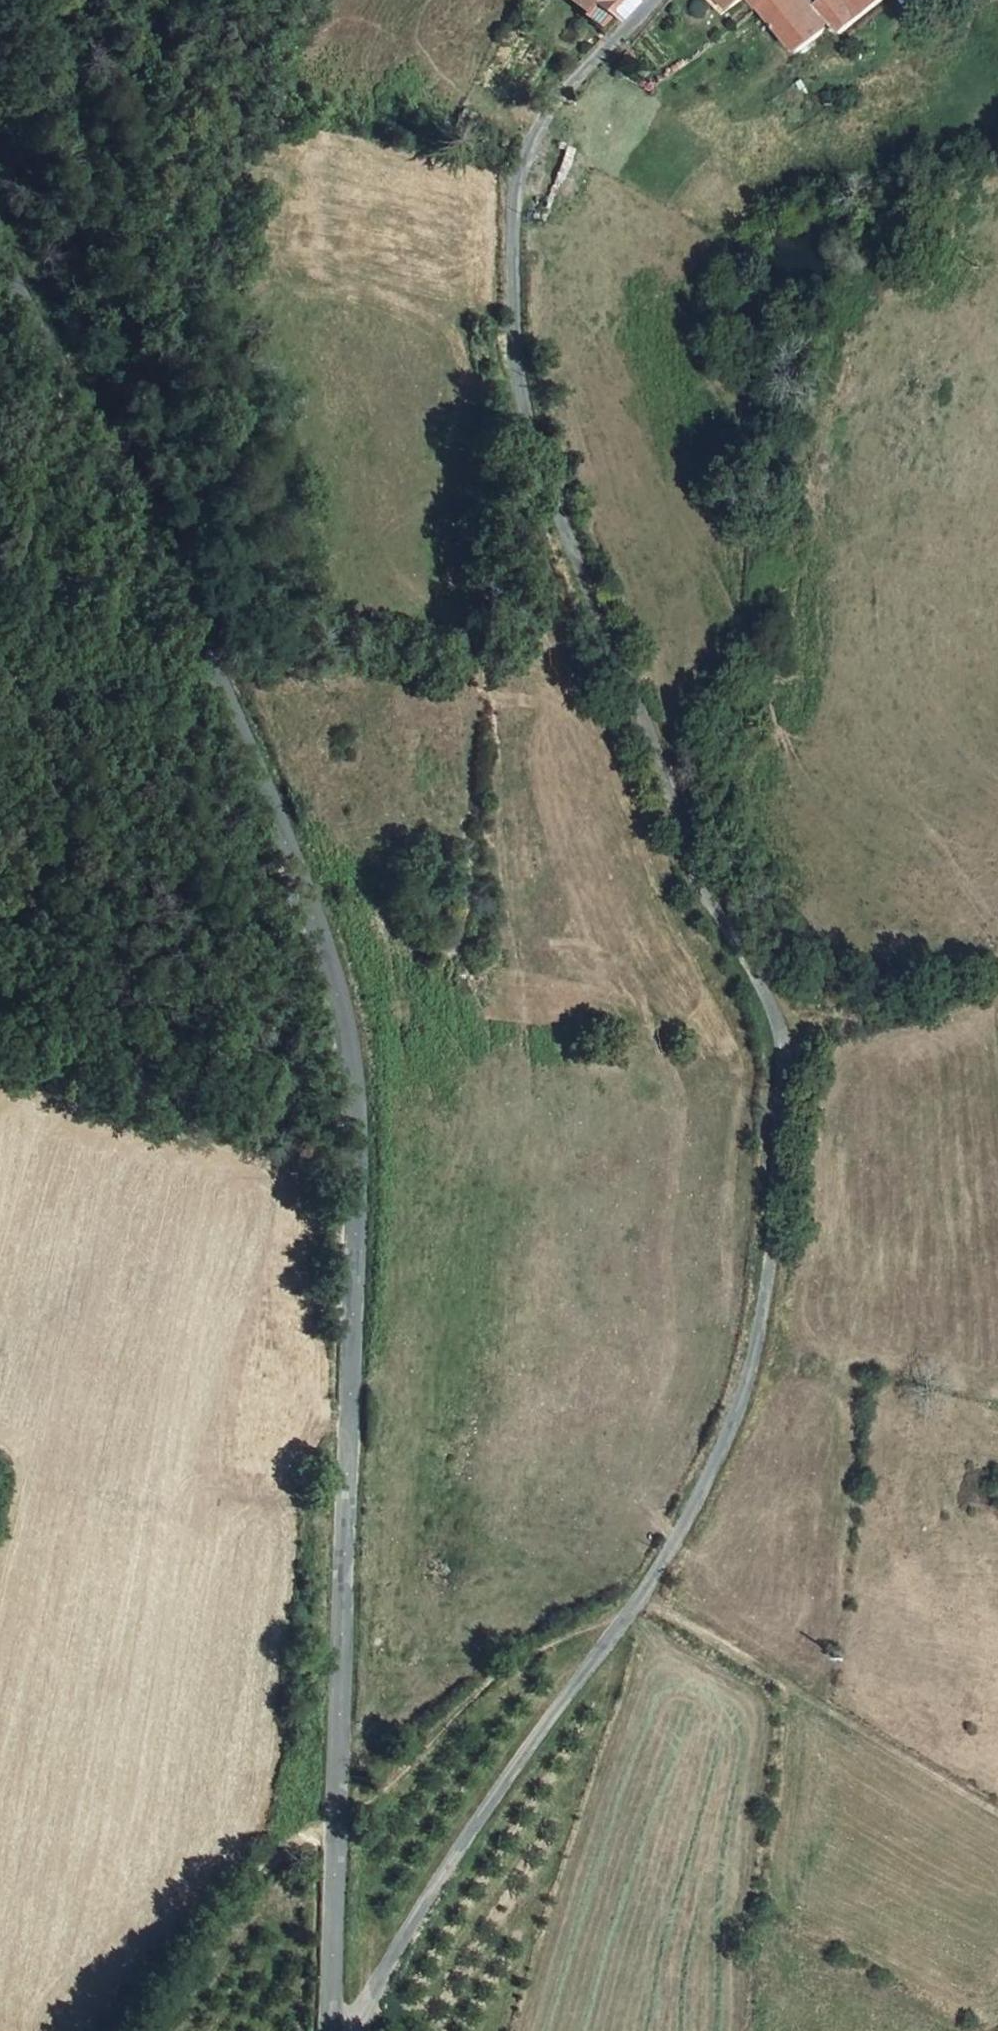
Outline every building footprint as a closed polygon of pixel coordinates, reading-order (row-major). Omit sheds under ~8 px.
[(587,10),(594,1),(595,0),(575,0),(587,10)] [(594,1),(611,15),(616,20),(631,0),(595,0),(594,1)] [(744,0),(717,0),(729,12),(744,0)] [(801,55),(834,25),(843,32),(883,0),(824,0),(817,5),(810,0),(755,0),(801,55)] [(599,29),(611,15),(594,1),(587,10),(582,15),(599,29)]
